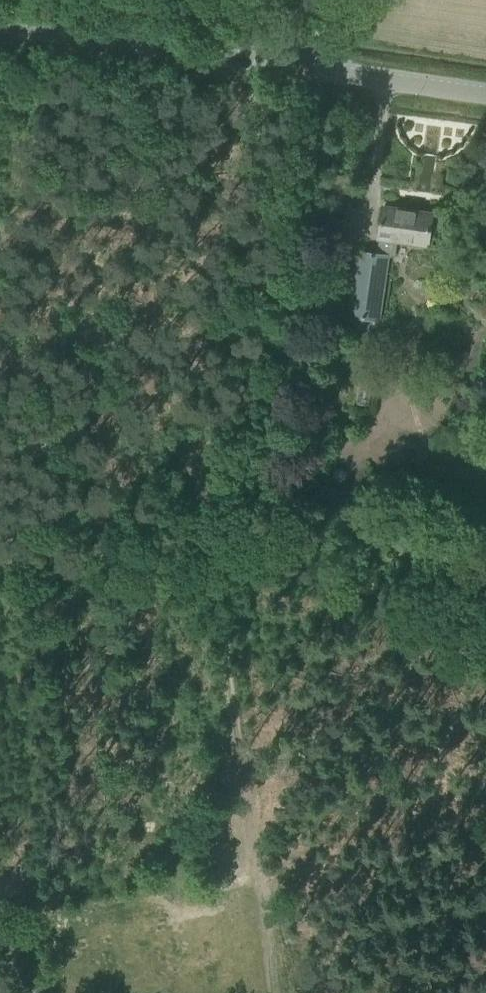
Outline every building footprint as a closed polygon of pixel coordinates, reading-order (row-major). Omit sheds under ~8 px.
[(383,206),(377,254),(389,256),(394,257),(396,240),(427,245),(432,213),(383,206)] [(389,256),(377,254),(357,251),(348,315),(379,320),(389,256)] [(319,410),(322,391),(306,389),(303,408),(319,410)]
